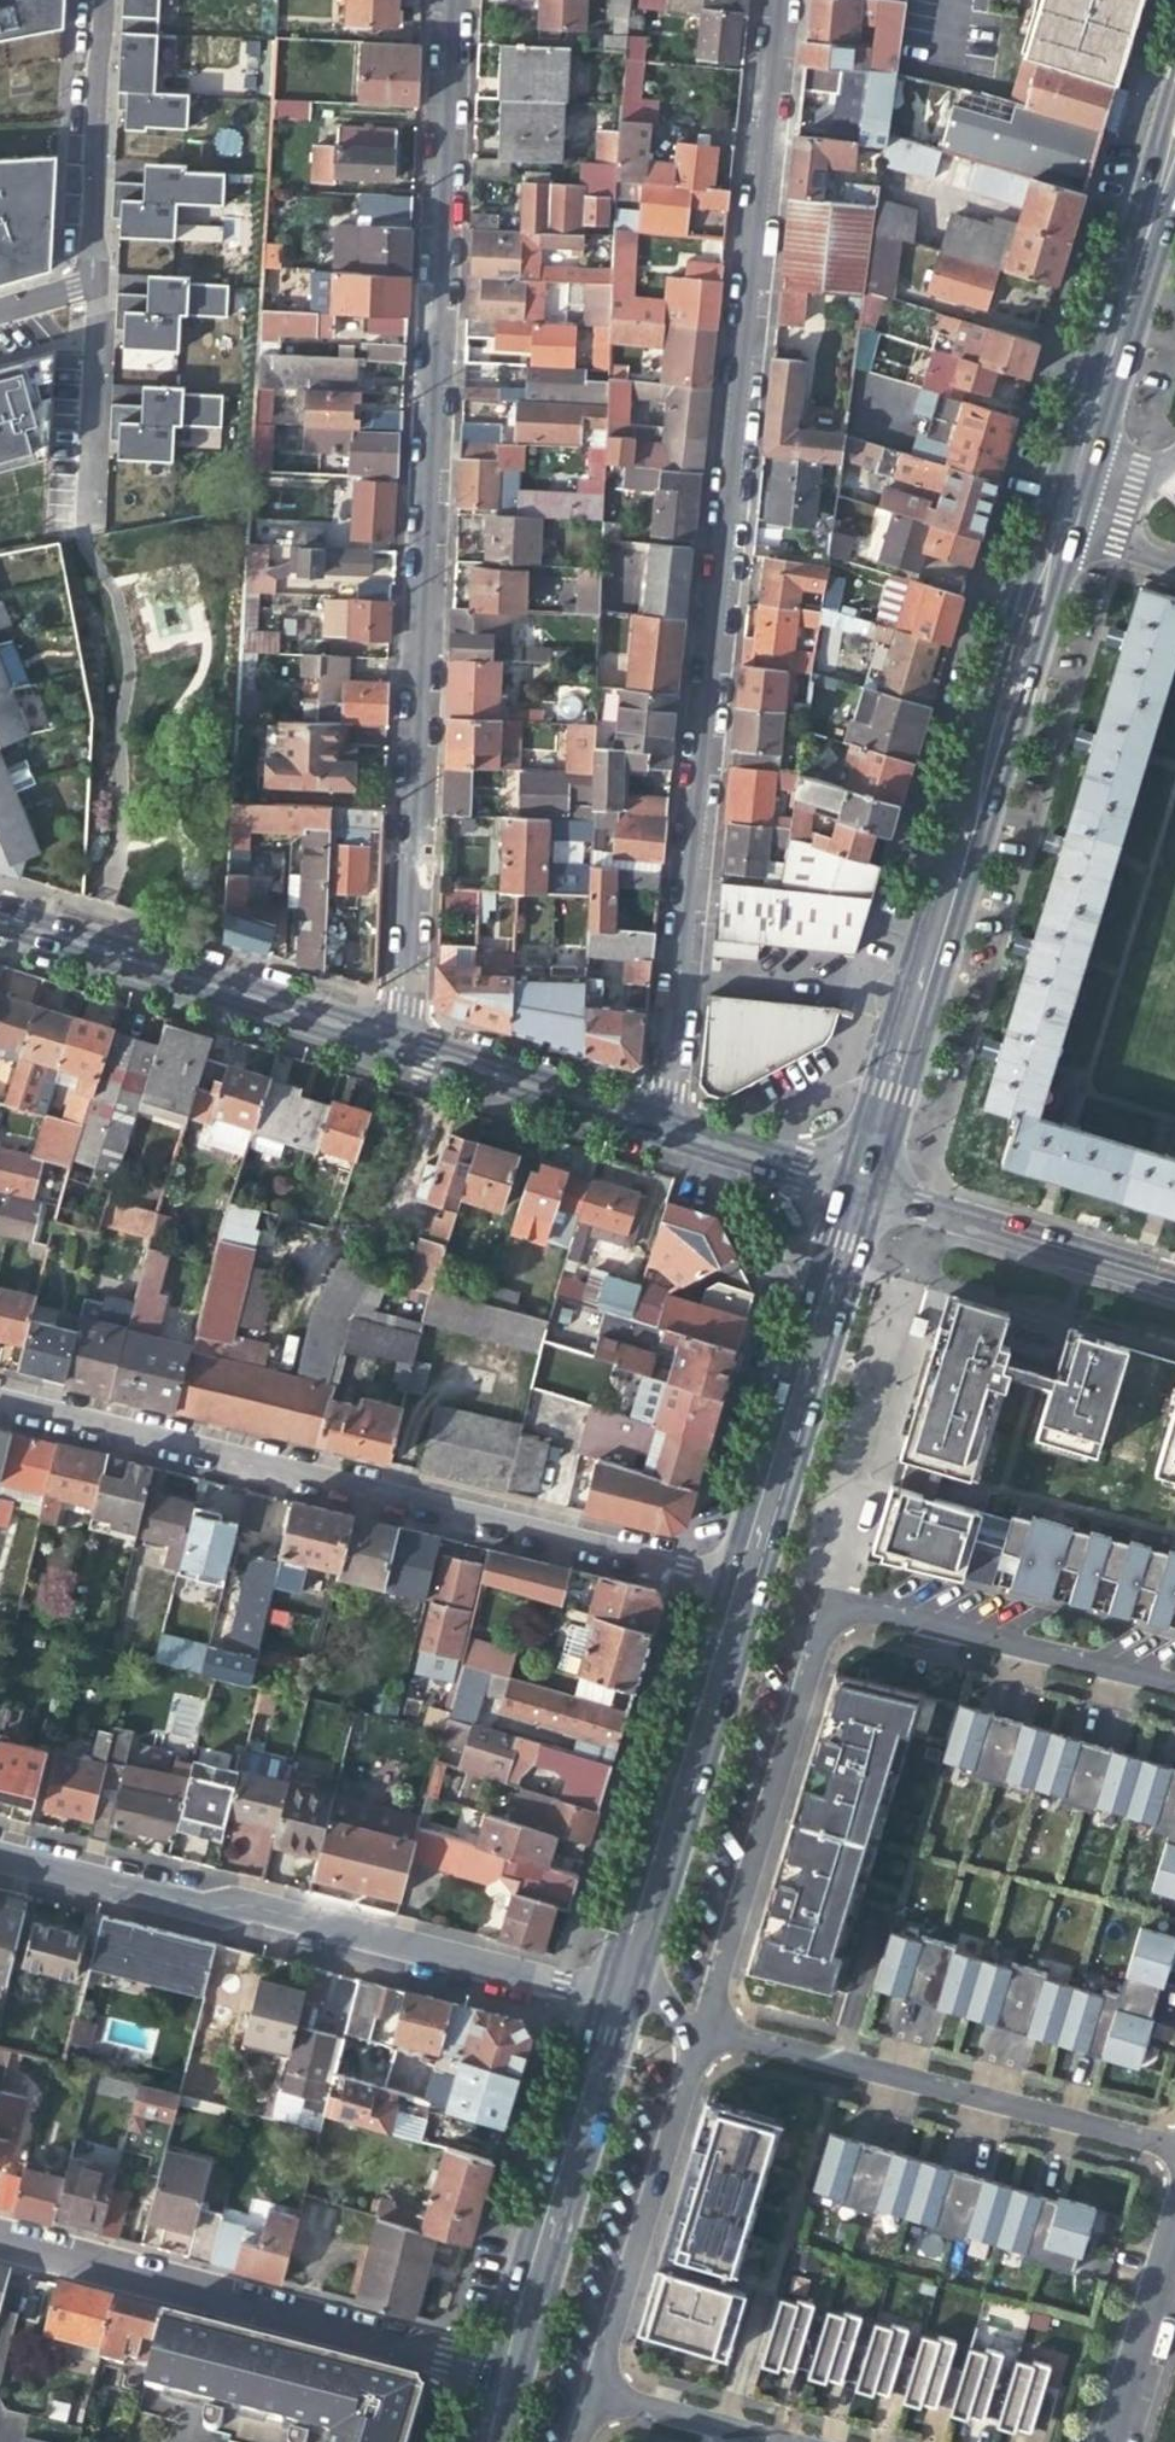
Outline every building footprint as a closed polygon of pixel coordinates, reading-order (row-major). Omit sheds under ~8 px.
[(62,0),(0,0),(0,40),(61,27),(62,0)] [(160,0),(121,0),(119,129),(187,130),(187,93),(158,93),(160,0)] [(396,0),(348,0),(347,23),(395,25),(396,1),(396,0)] [(540,10),(538,37),(558,39),(558,28),(583,29),(585,0),(540,0),(540,10)] [(748,11),(750,0),(665,0),(665,11),(701,15),(697,58),(735,63),(739,34),(741,10),(748,11)] [(876,55),(873,72),(894,75),(896,59),(904,1),(890,0),(809,0),(806,25),(802,64),(855,70),(858,52),(862,25),(880,27),(876,55)] [(981,13),(1004,18),(1015,20),(1019,0),(984,0),(981,13)] [(1141,0),(1040,0),(1009,102),(1024,106),(1040,52),(1077,63),(1097,69),(1118,75),(1127,45),(1139,5),(1141,0)] [(603,51),(626,52),(630,12),(621,12),(621,17),(615,17),(613,35),(605,34),(603,51)] [(359,105),(417,106),(419,66),(420,44),(413,43),(413,38),(406,37),(406,43),(362,42),(359,105)] [(504,67),(502,99),(563,102),(566,102),(571,49),(506,45),(504,67)] [(876,55),(858,52),(855,70),(873,72),(876,55)] [(1040,52),(1024,106),(1102,128),(1110,101),(1118,75),(1097,69),(1077,63),(1040,52)] [(647,161),(650,123),(635,122),(639,86),(642,59),(626,57),(619,131),(616,165),(614,181),(639,184),(712,190),(716,148),(678,143),(675,164),(647,161)] [(839,128),(836,142),(856,144),(884,147),(885,136),(893,76),(894,75),(873,72),(855,70),(802,64),(800,89),(799,98),(827,101),(828,92),(848,95),(863,77),(866,78),(858,130),(839,128)] [(893,76),(885,136),(920,147),(986,165),(1083,192),(1092,163),(1102,128),(1024,106),(1009,102),(956,87),(893,76)] [(653,86),(639,86),(635,122),(650,123),(652,107),(653,86)] [(558,162),(563,102),(502,99),(500,129),(498,160),(511,160),(558,162)] [(316,104),(272,103),(271,122),(315,123),(316,104)] [(333,178),(393,179),(394,159),(395,132),(336,130),(334,148),(313,148),(312,187),(333,187),(333,178)] [(595,164),(598,164),(616,165),(619,131),(601,130),(601,144),(596,147),(595,164)] [(913,176),(920,147),(885,136),(884,147),(881,167),(913,176)] [(853,169),(856,144),(836,142),(795,137),(792,165),(789,197),(875,207),(876,200),(878,187),(823,180),(825,165),(853,169)] [(54,155),(0,158),(0,285),(48,271),(54,155)] [(510,178),(511,160),(498,160),(473,158),(472,176),(510,178)] [(614,192),(614,181),(616,165),(598,164),(597,190),(614,192)] [(977,194),(1022,207),(1074,222),(1078,208),(1083,192),(986,165),(977,194)] [(118,240),(221,242),(222,225),(175,224),(176,204),(223,205),(224,168),(143,166),(142,202),(119,201),(118,240)] [(522,232),(538,234),(564,235),(581,236),(582,225),(604,226),(606,199),(584,198),(585,186),(550,184),(550,173),(526,172),(525,193),(522,232)] [(715,209),(728,210),(730,192),(712,190),(639,184),(636,220),(612,218),(612,231),(636,232),(685,236),(688,204),(709,205),(709,209),(715,209)] [(412,215),(413,195),(370,195),(358,195),(358,214),(412,215)] [(863,296),(863,291),(872,231),(875,207),(789,197),(775,323),(797,326),(804,320),(808,289),(863,296)] [(916,213),(876,200),(875,207),(872,231),(902,241),(911,243),(916,213)] [(940,252),(1054,286),(1064,254),(1068,241),(1074,222),(1022,207),(1017,226),(995,219),(990,233),(950,220),(940,252)] [(500,214),(470,213),(470,229),(499,231),(500,214)] [(335,226),(333,274),(404,275),(409,275),(410,242),(411,227),(335,226)] [(632,299),(636,232),(612,231),(611,238),(608,321),(628,323),(641,324),(642,310),(631,310),(632,299)] [(894,300),(902,241),(872,231),(863,291),(894,300)] [(564,248),(564,235),(538,234),(537,247),(564,248)] [(515,278),(515,281),(524,281),(536,282),(561,284),(562,271),(517,268),(520,242),(474,239),(473,252),(472,274),(515,278)] [(262,273),(276,273),(277,249),(263,248),(262,273)] [(991,292),(996,272),(952,260),(947,276),(935,273),(929,292),(985,310),(991,292)] [(666,301),(663,325),(677,326),(716,329),(720,290),(723,265),(687,263),(686,271),(669,271),(666,301)] [(276,273),(262,273),(261,295),(275,296),(276,273)] [(403,296),(404,275),(333,274),(333,286),(337,286),(336,312),(402,314),(403,296)] [(466,320),(480,321),(481,297),(483,280),(524,283),(524,281),(515,281),(467,277),(466,320)] [(146,297),(119,296),(118,369),(178,370),(179,316),(228,316),(229,280),(146,279),(146,297)] [(534,325),(536,282),(524,281),(524,283),(483,280),(481,297),(480,321),(498,322),(534,325)] [(859,322),(876,327),(884,299),(867,294),(859,322)] [(666,301),(632,299),(631,310),(642,310),(641,324),(652,325),(663,325),(666,301)] [(332,315),(260,313),(259,330),(278,331),(278,336),(331,339),(332,330),(332,315)] [(406,332),(407,317),(378,316),(378,331),(406,332)] [(496,340),(498,322),(480,321),(466,320),(465,339),(475,339),(496,340)] [(624,383),(628,323),(608,321),(608,331),(606,373),(606,381),(624,383)] [(936,338),(932,349),(997,369),(1027,378),(1033,357),(1037,343),(967,322),(963,339),(956,337),(954,343),(936,338)] [(665,347),(661,385),(710,389),(713,358),(716,329),(677,326),(675,348),(665,347)] [(573,329),(532,327),(530,365),(571,366),(573,329)] [(591,371),(598,372),(606,373),(608,331),(594,330),(591,371)] [(392,362),(405,362),(406,344),(367,343),(367,360),(392,362)] [(762,455),(774,457),(818,462),(839,464),(839,461),(843,434),(847,411),(801,405),(806,360),(790,358),(790,349),(773,347),(762,455)] [(993,383),(997,369),(932,349),(919,388),(935,392),(939,378),(955,383),(955,385),(990,395),(993,383)] [(464,352),(464,362),(500,365),(501,355),(464,352)] [(50,355),(0,369),(0,470),(48,457),(50,355)] [(257,357),(256,376),(272,376),(355,379),(356,360),(257,357)] [(505,365),(500,365),(464,362),(463,372),(463,380),(504,383),(505,365)] [(462,399),(581,408),(605,410),(606,381),(606,373),(598,372),(598,385),(583,385),(584,374),(529,369),(527,391),(462,387),(462,399)] [(271,390),(272,376),(256,376),(256,389),(270,390),(271,390)] [(665,429),(657,429),(657,434),(665,434),(705,438),(707,413),(710,389),(661,385),(624,383),(606,381),(605,410),(605,422),(605,424),(627,426),(629,399),(669,401),(665,429)] [(221,449),(222,391),(140,389),(140,405),(113,404),(111,461),(173,463),(173,447),(221,449)] [(268,426),(270,390),(256,389),(253,426),(268,426)] [(303,427),(304,427),(352,428),(357,428),(357,421),(351,420),(352,399),(359,399),(359,392),(305,390),(303,427)] [(955,426),(944,464),(996,480),(1008,440),(1015,417),(936,393),(929,417),(955,426)] [(580,420),(605,422),(605,410),(581,408),(581,411),(533,407),(530,440),(578,443),(580,420)] [(402,429),(403,412),(366,411),(365,429),(402,429)] [(461,424),(460,437),(499,438),(500,426),(485,425),(461,424)] [(631,431),(657,434),(657,429),(657,428),(627,426),(605,424),(604,451),(603,467),(659,471),(699,474),(701,474),(703,451),(705,438),(665,434),(664,443),(631,440),(631,431)] [(352,431),(352,428),(304,427),(303,451),(350,453),(350,477),(394,478),(396,454),(397,432),(352,431)] [(253,431),(251,473),(271,474),(272,432),(253,431)] [(878,507),(930,523),(979,537),(986,513),(996,480),(944,464),(843,434),(839,461),(873,471),(873,474),(886,478),(878,507)] [(458,491),(457,513),(481,515),(496,516),(498,468),(522,470),(523,445),(460,440),(460,453),(458,491)] [(603,481),(603,467),(604,451),(593,450),(591,480),(603,481)] [(812,527),(818,462),(774,457),(771,491),(768,522),(812,527)] [(695,506),(699,474),(659,471),(652,535),(690,539),(695,506)] [(353,544),(391,545),(393,517),(395,484),(356,482),(353,544)] [(517,494),(516,518),(533,519),(601,524),(602,499),(517,494)] [(529,566),(533,519),(516,518),(496,516),(481,515),(479,537),(477,563),(529,566)] [(955,561),(971,566),(979,537),(930,523),(930,526),(894,516),(880,560),(917,572),(922,551),(955,561)] [(303,530),(302,549),(343,550),(344,531),(303,530)] [(829,533),(826,555),(846,561),(852,541),(829,533)] [(651,544),(644,613),(683,618),(684,602),(686,580),(690,548),(651,544)] [(373,551),(343,550),(302,549),(246,547),(244,594),(259,594),(273,594),(273,578),(294,573),(371,574),(372,565),(373,551)] [(768,548),(767,558),(802,563),(803,552),(768,548)] [(796,608),(802,563),(767,558),(765,558),(762,581),(758,604),(796,608)] [(472,584),(470,610),(525,613),(527,571),(473,568),(472,584)] [(577,616),(598,617),(598,615),(600,570),(579,569),(577,616)] [(823,578),(819,608),(839,613),(843,581),(823,578)] [(888,617),(885,626),(900,630),(935,640),(937,640),(947,643),(954,619),(961,596),(911,581),(899,621),(888,617)] [(358,584),(357,600),(389,601),(390,585),(358,584)] [(1109,689),(1160,704),(1174,654),(1174,596),(1140,586),(1126,632),(1123,632),(1120,640),(1118,648),(1121,649),(1109,689)] [(257,637),(259,594),(244,594),(240,653),(275,654),(287,654),(288,639),(257,637)] [(388,628),(389,601),(357,600),(340,599),(327,599),(326,612),(335,636),(388,637),(388,628)] [(0,601),(0,628),(11,623),(1,601),(0,601)] [(796,624),(817,625),(817,623),(819,611),(796,608),(758,604),(756,622),(754,636),(753,647),(742,647),(740,666),(749,667),(810,674),(811,672),(813,652),(792,650),(796,624)] [(817,623),(817,625),(837,632),(843,615),(839,613),(819,608),(819,611),(817,623)] [(524,623),(525,613),(470,610),(452,609),(452,631),(450,658),(498,661),(549,665),(549,655),(522,654),(522,649),(509,649),(509,623),(524,623)] [(682,647),(684,618),(683,618),(644,613),(632,612),(623,689),(624,689),(679,693),(682,668),(684,647),(682,647)] [(843,615),(837,632),(891,647),(878,691),(928,706),(934,687),(921,684),(927,665),(935,640),(900,630),(885,626),(843,615)] [(743,635),(742,647),(753,647),(754,636),(743,635)] [(273,669),(275,654),(240,653),(237,704),(237,720),(259,720),(260,691),(253,690),(253,668),(273,669)] [(319,655),(316,722),(339,722),(344,723),(344,720),(384,721),(386,683),(346,682),(348,656),(319,655)] [(497,700),(498,661),(450,658),(449,684),(447,718),(504,721),(505,709),(505,700),(497,700)] [(0,664),(0,693),(10,689),(0,664)] [(745,708),(745,705),(749,667),(740,666),(738,681),(736,707),(745,708)] [(793,685),(809,687),(810,674),(749,667),(745,705),(789,710),(793,685)] [(833,678),(811,672),(810,674),(809,687),(805,715),(803,733),(824,739),(833,678)] [(679,693),(624,689),(623,689),(596,687),(594,724),(608,725),(617,725),(615,750),(619,750),(673,754),(677,719),(679,693)] [(845,745),(850,746),(911,764),(921,731),(928,706),(878,691),(873,690),(862,687),(845,745)] [(10,689),(0,693),(0,745),(28,734),(10,689)] [(1090,753),(1077,793),(1128,808),(1160,704),(1109,689),(1095,735),(1092,735),(1090,741),(1086,752),(1090,753)] [(49,724),(36,697),(20,704),(33,732),(49,724)] [(783,713),(745,708),(736,707),(733,736),(730,766),(776,772),(783,713)] [(505,709),(504,721),(520,722),(520,710),(505,709)] [(520,732),(520,722),(504,721),(447,718),(447,740),(445,767),(472,767),(474,767),(475,751),(497,752),(499,732),(520,732)] [(338,752),(339,722),(316,722),(289,721),(280,721),(280,758),(265,758),(265,786),(357,787),(357,759),(338,759),(338,752)] [(565,770),(567,770),(593,771),(594,748),(595,727),(567,725),(565,770)] [(617,725),(608,725),(608,749),(615,750),(617,725)] [(853,767),(846,789),(899,804),(904,786),(911,764),(850,746),(845,765),(853,767)] [(671,770),(673,754),(619,750),(615,750),(608,749),(594,748),(593,771),(592,798),(592,809),(619,811),(667,815),(669,799),(620,796),(622,778),(622,769),(646,770),(647,768),(671,770)] [(12,793),(0,762),(0,798),(12,793)] [(773,789),(795,792),(797,775),(776,772),(730,766),(727,790),(725,813),(769,819),(773,789)] [(469,815),(472,767),(445,767),(444,789),(443,814),(469,815)] [(565,796),(592,798),(593,771),(567,770),(567,775),(520,773),(519,791),(509,791),(509,799),(519,800),(518,812),(565,814),(565,796)] [(840,809),(837,820),(875,832),(889,836),(894,819),(899,804),(846,789),(797,775),(795,792),(794,796),(840,809)] [(12,793),(0,798),(0,871),(17,877),(22,859),(37,853),(29,834),(31,833),(22,809),(19,810),(12,793)] [(1058,855),(1046,895),(1097,910),(1128,808),(1077,793),(1064,838),(1061,837),(1058,844),(1056,853),(1058,855)] [(249,830),(305,832),(305,830),(330,831),(331,806),(232,803),(229,852),(248,853),(249,830)] [(385,807),(331,806),(330,831),(327,892),(355,893),(381,894),(385,807)] [(793,808),(789,839),(804,843),(812,813),(793,808)] [(619,811),(614,852),(613,856),(662,860),(665,836),(667,815),(619,811)] [(768,826),(769,819),(725,813),(724,821),(768,826)] [(548,819),(505,817),(503,859),(501,892),(544,894),(548,819)] [(872,843),(875,832),(837,820),(832,839),(813,833),(809,844),(866,861),(872,843)] [(779,843),(770,885),(779,886),(788,843),(784,843),(786,832),(761,829),(761,826),(758,826),(758,828),(730,825),(727,846),(724,871),(762,875),(767,840),(779,843)] [(304,967),(323,973),(327,892),(330,831),(305,830),(305,832),(302,876),(291,875),(289,908),(300,909),(297,965),(304,967)] [(870,898),(880,866),(866,861),(809,844),(804,843),(789,839),(788,843),(779,886),(770,885),(718,879),(712,939),(775,945),(854,951),(870,898)] [(565,895),(589,897),(590,866),(590,850),(591,842),(567,842),(565,895)] [(614,852),(590,850),(590,866),(661,872),(662,860),(613,856),(614,852)] [(244,909),(248,853),(229,852),(224,942),(255,952),(267,955),(275,926),(271,924),(272,918),(244,909)] [(660,888),(661,872),(590,866),(589,897),(588,926),(617,929),(618,901),(618,884),(660,888)] [(479,891),(440,889),(439,909),(479,913),(479,891)] [(496,937),(519,936),(518,894),(496,894),(496,937)] [(1028,957),(1015,998),(1066,1013),(1097,910),(1046,895),(1033,940),(1029,939),(1027,946),(1024,956),(1028,957)] [(655,932),(617,929),(588,926),(587,951),(587,954),(627,959),(625,982),(649,985),(655,932)] [(772,969),(775,945),(712,939),(709,965),(772,969)] [(437,947),(436,965),(435,1002),(442,1010),(474,1020),(476,977),(477,958),(477,949),(437,947)] [(515,957),(477,958),(476,977),(514,977),(515,974),(515,965),(515,957)] [(515,965),(515,974),(542,975),(543,966),(515,965)] [(542,975),(515,974),(514,977),(509,1031),(523,1033),(530,1033),(530,1038),(548,1044),(564,1044),(565,1049),(585,1055),(587,969),(587,968),(578,967),(577,976),(553,975),(553,967),(543,966),(542,975)] [(553,967),(553,975),(577,976),(578,967),(553,967)] [(587,969),(585,1055),(612,1064),(630,1070),(641,1064),(648,997),(637,996),(635,1007),(600,1004),(601,978),(596,977),(597,970),(587,969)] [(514,977),(476,977),(474,1020),(489,1025),(509,1031),(514,977)] [(19,1053),(34,1004),(12,997),(0,993),(0,1046),(19,1053)] [(720,1097),(768,1072),(764,1066),(778,1000),(706,995),(697,1083),(704,1093),(720,1097)] [(984,1101),(1015,1111),(1035,1117),(1066,1013),(1015,998),(1003,1040),(999,1039),(997,1047),(994,1056),(997,1057),(984,1101)] [(838,1004),(778,1000),(764,1066),(768,1072),(824,1043),(829,1035),(832,1028),(838,1004)] [(59,1012),(34,1004),(19,1053),(2,1106),(44,1118),(60,1067),(75,1017),(59,1012)] [(75,1092),(65,1123),(80,1127),(111,1031),(111,1028),(95,1023),(75,1017),(60,1067),(82,1075),(77,1092),(75,1092)] [(145,1090),(192,1103),(205,1058),(213,1032),(189,1024),(166,1017),(157,1045),(145,1090)] [(132,1037),(111,1031),(80,1127),(68,1166),(66,1171),(53,1221),(103,1236),(105,1228),(112,1202),(145,1090),(157,1045),(132,1037)] [(210,1134),(249,1145),(254,1129),(254,1127),(268,1079),(269,1078),(238,1068),(205,1058),(192,1103),(188,1116),(213,1123),(210,1134)] [(316,1147),(317,1145),(329,1103),(303,1095),(299,1094),(299,1089),(268,1079),(254,1127),(254,1129),(316,1147)] [(331,1099),(329,1103),(317,1145),(357,1157),(371,1112),(351,1105),(331,1099)] [(1038,1173),(1104,1192),(1119,1142),(1078,1129),(1078,1125),(1060,1120),(1059,1124),(1035,1117),(1015,1111),(999,1162),(1038,1173)] [(44,1118),(32,1157),(53,1163),(68,1166),(80,1127),(65,1123),(44,1118)] [(403,1288),(427,1294),(458,1197),(475,1144),(446,1135),(440,1153),(436,1165),(423,1161),(412,1199),(446,1208),(441,1219),(437,1218),(429,1242),(419,1239),(403,1288)] [(1174,1213),(1174,1154),(1164,1151),(1162,1155),(1119,1142),(1104,1192),(1152,1207),(1174,1213)] [(497,1151),(475,1144),(458,1197),(499,1209),(516,1156),(497,1151)] [(53,1163),(32,1157),(0,1150),(0,1188),(32,1196),(39,1170),(51,1173),(53,1163)] [(537,1211),(578,1223),(590,1180),(564,1172),(564,1170),(541,1163),(538,1173),(531,1171),(509,1237),(526,1241),(537,1211)] [(614,1187),(590,1180),(578,1223),(568,1258),(579,1262),(588,1234),(591,1223),(634,1236),(646,1197),(614,1187)] [(3,1235),(28,1241),(38,1202),(0,1193),(0,1234),(3,1235)] [(158,1216),(112,1202),(105,1228),(150,1241),(151,1238),(158,1216)] [(669,1292),(732,1257),(713,1218),(682,1208),(667,1203),(648,1264),(656,1268),(671,1281),(665,1286),(669,1292)] [(260,1211),(231,1204),(229,1212),(216,1256),(214,1264),(242,1271),(248,1250),(251,1251),(257,1232),(254,1230),(260,1211)] [(90,1280),(103,1236),(53,1221),(46,1245),(40,1267),(90,1280)] [(631,1246),(634,1236),(591,1223),(588,1234),(631,1246)] [(150,1241),(145,1259),(164,1264),(169,1243),(151,1238),(150,1241)] [(347,1262),(341,1259),(341,1262),(372,1280),(380,1261),(354,1249),(347,1262)] [(145,1259),(124,1330),(123,1333),(104,1395),(117,1398),(171,1411),(189,1349),(150,1339),(152,1332),(156,1333),(165,1295),(157,1293),(164,1264),(145,1259)] [(333,1351),(340,1353),(349,1322),(372,1280),(341,1262),(341,1259),(311,1311),(294,1379),(259,1370),(215,1361),(220,1342),(193,1335),(189,1349),(171,1411),(207,1419),(314,1445),(327,1398),(330,1389),(323,1387),(333,1351)] [(271,1279),(242,1271),(214,1264),(208,1283),(193,1335),(220,1342),(227,1344),(228,1341),(233,1320),(259,1327),(271,1279)] [(599,1309),(600,1310),(632,1320),(642,1285),(609,1276),(599,1309)] [(656,1328),(663,1329),(735,1350),(744,1319),(752,1295),(750,1293),(715,1283),(705,1287),(699,1307),(665,1297),(656,1328)] [(20,1343),(27,1320),(33,1296),(0,1289),(0,1338),(20,1343)] [(550,1322),(427,1294),(420,1324),(541,1354),(550,1322)] [(1011,1515),(1009,1519),(935,1497),(931,1496),(939,1471),(943,1472),(976,1480),(1007,1378),(1049,1391),(1035,1436),(1043,1438),(1044,1436),(1089,1449),(1088,1452),(1095,1454),(1128,1348),(1094,1338),(1093,1344),(1066,1336),(1057,1365),(1055,1372),(1005,1357),(1008,1350),(1008,1346),(999,1344),(1007,1310),(946,1295),(926,1363),(899,1456),(907,1458),(898,1486),(890,1483),(872,1554),(991,1584),(999,1552),(1011,1555),(1017,1557),(1009,1588),(1049,1598),(1057,1567),(1064,1568),(1075,1571),(1067,1603),(1089,1608),(1096,1576),(1108,1579),(1115,1581),(1107,1613),(1128,1618),(1136,1586),(1146,1589),(1154,1591),(1146,1622),(1167,1628),(1174,1596),(1174,1556),(1011,1515)] [(54,1326),(27,1320),(20,1343),(12,1372),(30,1377),(60,1384),(79,1318),(58,1313),(54,1326)] [(79,1317),(79,1318),(60,1384),(78,1388),(104,1395),(123,1333),(124,1330),(79,1317)] [(396,1388),(404,1390),(411,1362),(416,1337),(349,1322),(340,1353),(370,1360),(373,1355),(395,1360),(389,1380),(398,1382),(396,1388)] [(1069,1326),(1066,1336),(1093,1344),(1094,1338),(1096,1334),(1069,1326)] [(593,1356),(650,1375),(721,1398),(729,1370),(735,1350),(663,1329),(656,1354),(600,1336),(593,1356)] [(263,1350),(228,1341),(227,1344),(220,1342),(215,1361),(259,1370),(263,1350)] [(1055,1372),(1057,1365),(1021,1354),(1008,1350),(1005,1357),(1055,1372)] [(427,1366),(411,1362),(404,1390),(404,1391),(420,1395),(427,1366)] [(536,1375),(532,1387),(542,1391),(545,1377),(536,1375)] [(637,1421),(655,1427),(707,1443),(715,1416),(721,1398),(650,1375),(637,1421)] [(553,1394),(542,1391),(532,1387),(521,1427),(518,1438),(539,1444),(553,1394)] [(353,1404),(327,1398),(314,1445),(347,1454),(386,1463),(400,1408),(355,1397),(353,1404)] [(1154,1473),(1162,1475),(1162,1472),(1174,1475),(1174,1403),(1154,1473)] [(416,1455),(412,1469),(503,1492),(518,1438),(521,1427),(434,1406),(421,1456),(416,1455)] [(655,1427),(641,1474),(693,1490),(702,1458),(707,1443),(655,1427)] [(9,1432),(0,1430),(0,1469),(9,1432)] [(44,1495),(57,1444),(25,1436),(9,1432),(0,1469),(0,1484),(44,1495)] [(1044,1436),(1043,1438),(1041,1444),(1086,1458),(1088,1452),(1089,1449),(1044,1436)] [(548,1446),(539,1444),(518,1438),(503,1492),(533,1499),(548,1446)] [(593,1440),(587,1458),(623,1469),(628,1452),(593,1440)] [(58,1497),(91,1504),(96,1486),(99,1474),(103,1455),(75,1448),(57,1444),(44,1495),(37,1520),(51,1524),(58,1497)] [(575,1455),(563,1506),(669,1532),(683,1523),(689,1503),(693,1490),(641,1474),(623,1469),(587,1458),(575,1455)] [(907,1458),(899,1456),(892,1476),(890,1483),(898,1486),(907,1458)] [(117,1491),(96,1486),(91,1504),(86,1526),(132,1537),(150,1467),(125,1461),(122,1471),(117,1491)] [(943,1472),(939,1471),(931,1496),(935,1497),(943,1472)] [(1162,1472),(1162,1475),(1160,1481),(1174,1486),(1174,1475),(1162,1472)] [(221,1485),(203,1480),(199,1498),(217,1502),(221,1485)] [(261,1495),(246,1491),(244,1503),(257,1506),(261,1495)] [(175,1573),(192,1504),(168,1498),(151,1494),(141,1534),(171,1542),(164,1566),(175,1573)] [(2,1527),(9,1500),(0,1497),(0,1526),(2,1527)] [(279,1554),(338,1568),(351,1516),(314,1507),(292,1502),(279,1554)] [(217,1511),(192,1504),(175,1573),(219,1585),(235,1524),(224,1521),(215,1518),(217,1511)] [(383,1586),(386,1573),(392,1550),(398,1528),(370,1521),(351,1516),(338,1568),(336,1574),(383,1586)] [(409,1531),(398,1528),(383,1586),(424,1598),(440,1538),(409,1531)] [(486,1550),(479,1582),(542,1602),(567,1610),(587,1616),(599,1578),(581,1574),(513,1557),(486,1550)] [(245,1656),(207,1646),(200,1671),(214,1675),(247,1683),(252,1662),(271,1585),(277,1564),(277,1562),(260,1558),(249,1556),(230,1632),(250,1638),(245,1656)] [(459,1562),(440,1558),(411,1672),(447,1682),(478,1567),(459,1562)] [(293,1569),(277,1564),(271,1585),(287,1590),(293,1569)] [(599,1578),(587,1616),(649,1634),(658,1604),(656,1598),(653,1591),(613,1581),(599,1578)] [(371,1632),(378,1603),(356,1597),(348,1626),(371,1632)] [(576,1676),(632,1693),(649,1635),(587,1616),(567,1610),(564,1624),(582,1630),(584,1624),(590,1626),(576,1676)] [(153,1659),(200,1671),(207,1646),(210,1632),(187,1625),(188,1620),(164,1613),(153,1659)] [(467,1627),(458,1665),(484,1673),(490,1675),(500,1637),(467,1627)] [(266,1665),(252,1662),(247,1683),(261,1687),(266,1665)] [(469,1725),(484,1673),(458,1665),(445,1718),(469,1725)] [(923,1696),(906,1691),(833,1675),(809,1754),(768,1891),(745,1969),(754,1972),(834,1991),(844,1957),(831,1953),(832,1947),(851,1884),(877,1799),(896,1736),(898,1730),(911,1734),(923,1696)] [(608,1744),(607,1749),(614,1751),(625,1716),(506,1680),(498,1710),(608,1744)] [(276,1690),(261,1687),(255,1709),(270,1712),(276,1690)] [(958,1704),(941,1760),(971,1769),(969,1774),(1004,1784),(1006,1779),(1060,1796),(1059,1801),(1097,1813),(1098,1807),(1152,1824),(1151,1829),(1167,1834),(1150,1889),(1174,1897),(1174,1770),(1167,1767),(1166,1771),(1158,1768),(1159,1765),(1120,1753),(1119,1757),(1111,1754),(1112,1751),(1076,1740),(1074,1743),(1066,1741),(1067,1737),(1030,1726),(1029,1730),(1021,1727),(1022,1723),(987,1712),(986,1716),(978,1714),(979,1710),(958,1704)] [(7,1817),(27,1822),(44,1751),(13,1743),(21,1710),(1,1705),(0,1710),(0,1796),(12,1799),(7,1817)] [(425,1708),(421,1727),(440,1731),(444,1713),(425,1708)] [(980,1708),(979,1710),(978,1714),(986,1716),(987,1712),(988,1711),(984,1709),(980,1708)] [(496,1717),(573,1739),(607,1749),(608,1744),(498,1710),(496,1717)] [(610,1767),(445,1718),(442,1740),(465,1748),(461,1769),(516,1786),(520,1776),(532,1764),(551,1770),(564,1780),(559,1801),(596,1814),(602,1792),(610,1767)] [(1022,1723),(1021,1727),(1029,1730),(1030,1726),(1031,1724),(1028,1723),(1022,1721),(1022,1723)] [(114,1726),(105,1760),(90,1818),(85,1836),(105,1842),(109,1823),(126,1827),(172,1838),(176,1822),(181,1800),(167,1796),(173,1775),(124,1761),(132,1731),(114,1726)] [(1067,1737),(1066,1741),(1074,1743),(1076,1740),(1076,1737),(1073,1736),(1068,1735),(1067,1737)] [(896,1736),(877,1799),(887,1802),(906,1739),(896,1736)] [(568,1754),(610,1767),(614,1751),(607,1749),(573,1739),(568,1754)] [(66,1812),(90,1818),(105,1760),(93,1757),(91,1764),(55,1754),(41,1806),(66,1812)] [(224,1828),(228,1813),(239,1772),(192,1760),(181,1800),(176,1822),(199,1828),(200,1821),(224,1828)] [(1159,1765),(1158,1768),(1166,1771),(1167,1767),(1168,1765),(1163,1764),(1160,1762),(1159,1765)] [(247,1818),(274,1824),(284,1785),(284,1783),(239,1772),(228,1813),(247,1818)] [(293,1849),(317,1855),(324,1821),(331,1796),(284,1785),(274,1824),(269,1844),(293,1849)] [(533,1829),(552,1835),(586,1846),(596,1813),(559,1801),(538,1794),(524,1790),(514,1823),(533,1829)] [(426,1795),(418,1829),(424,1830),(435,1798),(426,1795)] [(548,1848),(552,1835),(533,1829),(514,1823),(488,1815),(478,1847),(503,1855),(541,1867),(548,1869),(552,1856),(546,1854),(548,1848)] [(401,1896),(410,1859),(414,1844),(399,1840),(403,1824),(389,1820),(385,1836),(324,1821),(317,1855),(313,1873),(354,1884),(401,1896)] [(410,1861),(442,1869),(442,1868),(451,1839),(424,1830),(418,1829),(414,1844),(410,1861)] [(478,1847),(451,1839),(442,1868),(491,1882),(496,1879),(503,1855),(478,1847)] [(553,1908),(566,1912),(570,1899),(576,1878),(548,1869),(541,1867),(503,1855),(496,1879),(513,1895),(553,1908)] [(861,1887),(851,1884),(832,1947),(842,1950),(861,1887)] [(539,1951),(553,1908),(513,1895),(507,1911),(501,1910),(499,1916),(497,1924),(503,1927),(500,1941),(539,1951)] [(0,1906),(0,1982),(5,1983),(23,1912),(8,1908),(0,1906)] [(91,1951),(100,1915),(85,1911),(78,1935),(55,1930),(32,1924),(21,1964),(74,1977),(81,1949),(91,1951)] [(153,1928),(100,1915),(90,1959),(207,1990),(218,1945),(153,1928)] [(873,1988),(894,1994),(895,1991),(903,1993),(902,1996),(937,2007),(937,2004),(945,2006),(944,2009),(984,2021),(985,2018),(994,2021),(993,2024),(1027,2034),(1028,2031),(1037,2034),(1036,2037),(1076,2049),(1077,2045),(1086,2048),(1084,2052),(1137,2068),(1144,2046),(1140,2045),(1143,2035),(1147,2036),(1152,2019),(1148,2018),(1158,1986),(1162,1987),(1167,1971),(1163,1970),(1166,1961),(1170,1962),(1174,1945),(1174,1938),(1139,1927),(1118,1995),(1102,1990),(1100,1996),(1044,1979),(1045,1973),(1010,1962),(1009,1968),(953,1951),(955,1946),(920,1935),(918,1940),(890,1932),(873,1988)] [(1170,1967),(1172,1962),(1170,1962),(1166,1961),(1163,1970),(1167,1971),(1169,1972),(1170,1967)] [(236,1970),(213,1964),(211,1972),(207,1990),(202,2008),(244,2019),(254,1975),(236,1970)] [(312,1968),(306,1991),(291,2050),(281,2090),(320,2100),(330,2063),(329,2062),(336,2036),(323,2033),(303,2028),(309,2006),(314,2007),(317,1999),(321,2001),(328,1973),(312,1968)] [(244,2039),(291,2050),(306,1991),(283,1985),(258,1980),(244,2039)] [(369,2040),(376,2013),(369,2011),(378,1985),(358,1980),(344,2032),(369,2040)] [(383,2016),(388,2017),(395,1989),(386,1987),(378,1985),(369,2011),(376,2013),(383,2016)] [(391,2047),(437,2061),(439,2052),(451,2003),(427,1997),(395,1989),(388,2017),(399,2020),(391,2047)] [(901,1999),(902,1996),(903,1993),(895,1991),(894,1994),(893,1996),(897,1998),(901,1999)] [(439,2052),(518,2075),(522,2060),(524,2053),(528,2041),(530,2037),(521,2021),(451,2003),(439,2052)] [(992,2026),(993,2024),(994,2021),(985,2018),(984,2021),(984,2024),(988,2025),(992,2026)] [(91,2025),(72,2021),(69,2042),(85,2047),(91,2025)] [(987,2028),(981,2054),(1002,2058),(1007,2032),(987,2028)] [(1035,2039),(1036,2037),(1037,2034),(1028,2031),(1027,2034),(1026,2037),(1031,2038),(1035,2039)] [(1149,2037),(1147,2036),(1143,2035),(1140,2045),(1144,2046),(1146,2046),(1148,2042),(1149,2037)] [(1084,2054),(1084,2052),(1086,2048),(1077,2045),(1076,2049),(1075,2051),(1079,2052),(1084,2054)] [(426,2101),(503,2124),(513,2091),(518,2075),(439,2052),(437,2061),(426,2101)] [(334,2072),(323,2112),(387,2131),(392,2110),(397,2092),(334,2072)] [(0,2080),(0,2166),(7,2168),(25,2099),(23,2098),(25,2090),(18,2089),(20,2081),(1,2076),(0,2080)] [(185,2079),(181,2095),(227,2106),(231,2091),(185,2079)] [(166,2149),(181,2095),(140,2085),(122,2149),(134,2152),(151,2157),(146,2172),(158,2176),(166,2149)] [(672,2255),(728,2272),(774,2121),(718,2104),(672,2255)] [(301,2108),(296,2123),(319,2129),(323,2112),(301,2108)] [(316,2141),(319,2129),(296,2123),(274,2118),(280,2131),(316,2141)] [(774,2121),(728,2272),(735,2274),(781,2123),(774,2121)] [(850,2139),(829,2133),(811,2189),(840,2198),(839,2202),(874,2212),(875,2208),(931,2226),(930,2230),(965,2240),(966,2236),(1022,2253),(1021,2258),(1071,2273),(1077,2256),(1080,2257),(1086,2238),(1095,2210),(1057,2198),(1056,2203),(1040,2198),(1039,2201),(1030,2198),(1031,2195),(991,2183),(990,2186),(981,2183),(982,2180),(948,2170),(947,2173),(939,2170),(940,2167),(900,2155),(899,2158),(891,2156),(892,2152),(858,2142),(857,2146),(848,2143),(850,2139)] [(848,2143),(857,2146),(858,2142),(858,2140),(850,2137),(850,2139),(848,2143)] [(373,2212),(382,2215),(438,2232),(467,2240),(491,2162),(445,2148),(425,2213),(377,2199),(373,2212)] [(171,2220),(195,2226),(201,2206),(210,2176),(207,2175),(212,2161),(166,2149),(158,2176),(148,2213),(171,2220)] [(68,2157),(63,2178),(53,2215),(75,2221),(101,2228),(117,2169),(68,2157)] [(20,2178),(12,2210),(32,2215),(51,2221),(53,2215),(63,2178),(23,2166),(20,2178)] [(12,2210),(20,2178),(0,2172),(0,2207),(12,2210)] [(981,2183),(990,2186),(991,2182),(992,2180),(986,2178),(983,2177),(982,2180),(981,2183)] [(1032,2192),(1031,2195),(1030,2198),(1039,2201),(1040,2198),(1041,2195),(1035,2193),(1032,2192)] [(223,2211),(201,2206),(195,2226),(187,2256),(195,2258),(208,2262),(220,2221),(223,2211)] [(258,2243),(240,2238),(232,2268),(247,2272),(280,2280),(297,2216),(268,2208),(261,2232),(258,2243)] [(429,2264),(438,2232),(382,2215),(357,2300),(414,2315),(429,2264)] [(220,2221),(208,2262),(232,2268),(240,2238),(244,2227),(220,2221)] [(244,2227),(240,2238),(258,2243),(261,2232),(244,2227)] [(786,2250),(792,2251),(797,2235),(791,2233),(786,2250)] [(724,2287),(728,2272),(672,2255),(669,2265),(667,2272),(685,2277),(685,2275),(724,2287)] [(637,2327),(718,2351),(737,2291),(724,2287),(685,2275),(685,2277),(667,2272),(655,2268),(637,2327)] [(43,2338),(99,2353),(112,2300),(75,2291),(57,2286),(43,2338)] [(744,2293),(737,2291),(718,2351),(637,2327),(636,2331),(724,2358),(744,2293)] [(778,2367),(792,2371),(794,2365),(805,2330),(812,2305),(798,2301),(797,2304),(780,2299),(761,2362),(778,2367)] [(139,2341),(150,2344),(158,2312),(130,2305),(112,2300),(99,2353),(98,2358),(121,2364),(123,2357),(133,2360),(139,2341)] [(825,2379),(840,2383),(841,2378),(852,2343),(860,2317),(845,2313),(844,2316),(827,2311),(820,2334),(810,2369),(808,2374),(825,2379)] [(139,2385),(204,2403),(221,2408),(234,2411),(252,2337),(234,2332),(183,2319),(158,2312),(150,2344),(139,2385)] [(1029,2326),(1045,2330),(1048,2318),(1032,2314),(1029,2326)] [(871,2390),(886,2395),(887,2390),(898,2355),(906,2329),(891,2324),(890,2328),(873,2323),(866,2347),(855,2382),(854,2385),(871,2390)] [(820,2334),(805,2330),(794,2365),(803,2367),(810,2369),(820,2334)] [(920,2404),(934,2408),(936,2403),(946,2368),(954,2342),(940,2338),(939,2341),(922,2336),(915,2360),(904,2395),(903,2399),(920,2404)] [(276,2426),(277,2422),(291,2347),(268,2341),(252,2337),(234,2411),(233,2413),(276,2426)] [(866,2347),(852,2343),(841,2378),(847,2379),(855,2382),(866,2347)] [(288,2425),(306,2430),(329,2437),(327,2441),(330,2441),(407,2441),(421,2396),(413,2378),(376,2369),(331,2357),(300,2349),(291,2347),(277,2422),(288,2425)] [(967,2416),(982,2420),(983,2415),(994,2380),(1002,2354),(987,2350),(986,2353),(969,2348),(962,2372),(951,2408),(950,2411),(967,2416)] [(915,2360),(898,2355),(887,2390),(893,2392),(904,2395),(915,2360)] [(1013,2428),(1028,2432),(1029,2427),(1040,2392),(1048,2366),(1033,2362),(1032,2366),(1015,2361),(1008,2384),(997,2420),(997,2423),(1013,2428)] [(778,2367),(761,2362),(760,2366),(777,2371),(778,2367)] [(962,2372),(946,2368),(936,2403),(942,2405),(951,2408),(962,2372)] [(825,2379),(808,2374),(807,2378),(824,2383),(825,2379)] [(994,2380),(983,2415),(989,2417),(997,2420),(1008,2384),(994,2380)] [(871,2390),(854,2385),(853,2389),(870,2394),(871,2390)] [(1056,2397),(1040,2392),(1029,2427),(1035,2429),(1045,2432),(1056,2397)] [(920,2404),(903,2399),(902,2403),(919,2408),(920,2404)] [(204,2403),(202,2411),(219,2415),(221,2408),(204,2403)] [(216,2426),(219,2415),(202,2411),(199,2420),(200,2426),(203,2430),(212,2430),(216,2426)] [(967,2416),(950,2411),(949,2415),(966,2420),(967,2416)] [(1013,2428),(997,2423),(995,2427),(1012,2432),(1013,2428)] [(306,2430),(288,2425),(287,2429),(286,2432),(304,2438),(306,2430)] [(304,2438),(286,2432),(284,2441),(303,2441),(304,2438)]
